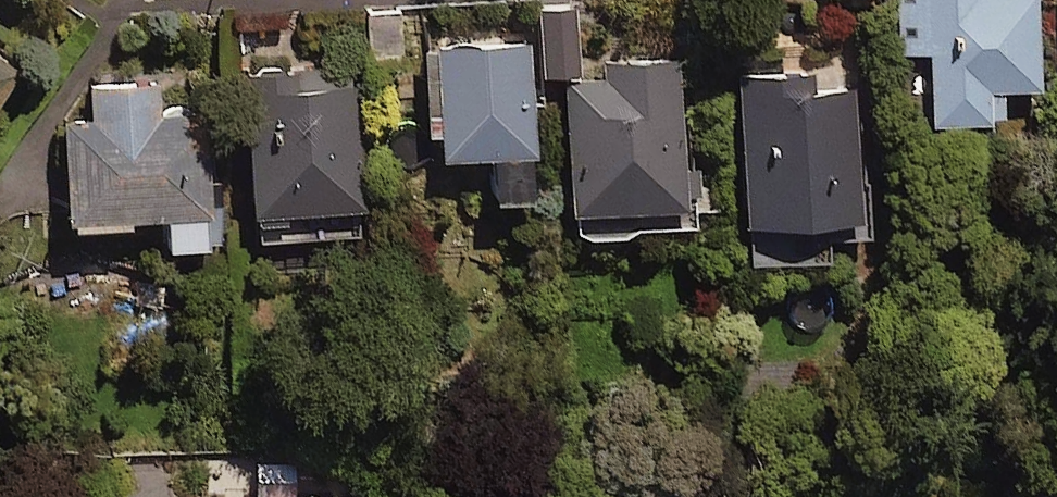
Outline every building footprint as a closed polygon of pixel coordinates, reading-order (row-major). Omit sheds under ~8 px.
[(891,41),(919,41),(919,108),(994,108),(994,77),(1029,77),(1030,0),(891,0),(891,41)] [(569,2),(532,3),(535,65),(572,64),(569,2)] [(393,5),(359,7),(362,55),(396,53),(393,5)] [(522,35),(421,39),(425,146),(481,144),(483,185),(527,184),(522,35)] [(564,224),(575,223),(575,229),(616,226),(616,220),(684,215),(671,50),(596,56),(598,75),(553,79),(564,224)] [(0,56),(0,82),(12,65),(0,56)] [(346,60),(235,62),(239,226),(350,224),(346,60)] [(858,145),(847,145),(846,80),(806,81),(805,65),(730,66),(734,248),(818,246),(817,228),(860,227),(858,145)] [(151,73),(82,76),(83,109),(54,111),(58,207),(154,203),(156,235),(203,233),(197,105),(152,107),(151,73)] [(229,496),(363,496),(363,487),(229,489),(229,496)]
